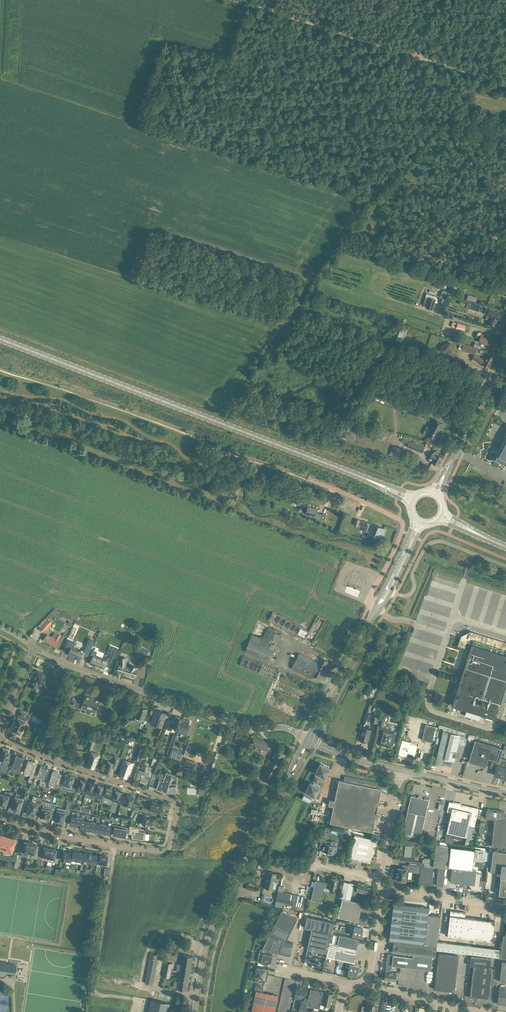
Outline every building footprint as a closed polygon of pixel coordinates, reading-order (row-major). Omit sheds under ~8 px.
[(425,308),(432,310),(436,296),(426,294),(423,305),(426,306),(425,308)] [(481,305),(468,301),(466,306),(468,306),(468,308),(479,311),(481,305)] [(486,308),(484,313),(487,314),(491,316),(488,324),(494,327),(498,318),(499,319),(501,314),(496,312),(489,309),(486,308)] [(453,322),(451,326),(456,328),(456,329),(464,331),(466,325),(458,322),(458,323),(453,322)] [(403,325),(397,340),(403,342),(409,327),(403,325)] [(482,343),(484,344),(491,348),(492,349),(497,352),(500,345),(496,343),(494,342),(481,335),(478,341),(482,343)] [(440,346),(439,350),(443,353),(445,352),(451,353),(451,349),(450,349),(452,343),(451,342),(445,342),(440,346)] [(460,343),(459,348),(461,349),(461,350),(475,354),(477,348),(460,343)] [(472,359),(480,363),(480,364),(482,365),(482,364),(486,366),(489,367),(494,357),(487,354),(484,360),(474,355),(472,359)] [(421,418),(425,408),(406,401),(402,411),(421,418)] [(435,419),(427,435),(435,439),(443,423),(435,419)] [(498,452),(497,452),(493,460),(499,463),(500,462),(505,465),(505,437),(498,452)] [(425,446),(403,438),(401,442),(406,444),(405,444),(407,445),(407,447),(422,453),(425,446)] [(393,445),(389,454),(398,458),(402,448),(393,445)] [(429,460),(434,463),(438,465),(442,457),(439,456),(440,454),(440,452),(437,450),(435,451),(434,453),(432,452),(429,460)] [(314,517),(321,518),(322,514),(316,512),(317,509),(308,506),(307,511),(306,514),(314,516),(314,517)] [(355,521),(354,525),(358,526),(358,525),(365,527),(364,531),(375,535),(373,539),(374,539),(379,541),(380,538),(384,528),(367,522),(359,520),(355,519),(355,521)] [(62,615),(57,611),(54,609),(38,625),(38,626),(40,627),(40,628),(44,632),(47,628),(52,623),(53,621),(50,618),(55,614),(60,617),(62,615)] [(268,620),(312,643),(311,646),(315,647),(319,640),(315,639),(325,620),(317,615),(309,631),(273,612),(268,620)] [(77,626),(73,636),(85,641),(87,636),(84,635),(84,633),(82,633),(84,629),(77,626)] [(262,638),(252,634),(245,650),(269,661),(280,635),(266,629),(262,638)] [(52,637),(47,634),(45,638),(53,643),(52,644),(57,647),(61,641),(63,637),(61,635),(57,633),(55,631),(52,637)] [(106,642),(110,644),(113,636),(101,631),(96,643),(104,646),(106,642)] [(452,705),(466,710),(465,715),(479,720),(481,714),(495,719),(505,685),(505,642),(470,631),(466,633),(461,636),(458,645),(465,648),(464,652),(460,651),(455,665),(459,666),(458,670),(463,671),(452,705)] [(68,639),(65,647),(65,648),(66,646),(71,648),(68,654),(76,658),(78,659),(78,658),(81,660),(83,656),(87,658),(86,659),(87,659),(95,641),(92,646),(88,644),(84,652),(83,652),(83,651),(81,650),(81,651),(72,647),(73,643),(68,641),(69,639),(68,639)] [(386,656),(394,660),(402,643),(394,640),(386,656)] [(377,655),(381,657),(386,648),(382,646),(377,655)] [(115,648),(110,660),(114,661),(119,649),(119,650),(115,648)] [(144,648),(140,654),(145,657),(148,651),(144,648)] [(92,650),(90,656),(92,657),(90,663),(94,665),(95,665),(98,666),(103,668),(105,668),(107,660),(94,656),(96,652),(93,650),(92,650)] [(313,674),(315,676),(320,678),(328,661),(324,659),(321,657),(318,663),(299,653),(291,668),(311,678),(313,674)] [(119,664),(117,671),(135,677),(137,670),(136,669),(137,668),(132,664),(130,668),(126,666),(126,658),(121,658),(121,665),(119,664)] [(51,676),(37,670),(30,687),(36,690),(39,684),(48,688),(45,695),(51,698),(57,684),(49,681),(51,676)] [(365,693),(374,698),(381,685),(377,683),(375,687),(376,687),(376,689),(369,685),(365,693)] [(84,700),(82,705),(81,708),(86,710),(85,713),(90,715),(91,712),(96,713),(99,705),(100,700),(85,695),(84,700)] [(139,706),(135,717),(141,719),(140,722),(144,723),(145,720),(144,719),(148,709),(139,706)] [(27,713),(21,710),(19,715),(18,717),(18,716),(16,721),(15,721),(14,725),(12,730),(13,731),(13,732),(12,732),(10,736),(15,738),(17,733),(16,733),(17,732),(21,734),(27,720),(23,719),(24,717),(25,717),(27,713)] [(156,711),(152,722),(161,726),(166,714),(156,711)] [(368,714),(367,721),(378,723),(379,716),(368,714)] [(178,731),(183,718),(176,716),(173,723),(170,721),(167,729),(170,730),(171,728),(178,730),(178,731)] [(126,717),(119,724),(123,727),(129,720),(126,717)] [(190,721),(183,718),(178,731),(178,730),(178,732),(187,735),(190,725),(188,725),(190,721)] [(422,739),(422,740),(433,742),(436,727),(432,726),(427,725),(426,725),(422,739)] [(443,729),(443,731),(436,763),(442,764),(442,763),(449,764),(450,763),(451,763),(452,760),(454,761),(456,756),(461,731),(439,725),(439,727),(443,729)] [(39,736),(45,739),(49,730),(42,727),(39,736)] [(198,727),(194,740),(201,742),(202,740),(210,743),(213,734),(207,732),(206,733),(205,732),(205,730),(198,727)] [(371,729),(367,729),(362,727),(359,740),(368,742),(371,729)] [(382,728),(379,739),(378,744),(392,748),(396,731),(382,728)] [(242,742),(245,734),(237,731),(234,739),(242,742)] [(271,743),(254,737),(251,744),(268,751),(271,743)] [(402,740),(399,755),(407,757),(408,753),(415,755),(419,743),(411,741),(411,742),(402,740)] [(468,762),(485,767),(488,758),(499,761),(503,748),(475,740),(468,762)] [(136,754),(141,756),(144,745),(140,744),(136,754)] [(169,757),(180,761),(182,755),(180,754),(181,751),(178,750),(179,749),(175,748),(175,749),(172,748),(169,757)] [(262,777),(267,779),(271,782),(286,753),(277,748),(262,777)] [(0,768),(0,771),(5,773),(10,762),(7,761),(10,753),(8,752),(8,751),(4,749),(1,755),(0,755),(0,759),(3,761),(0,768)] [(86,765),(94,768),(96,764),(97,764),(100,754),(91,751),(86,765)] [(21,762),(23,758),(16,755),(14,760),(13,759),(11,766),(18,769),(17,773),(20,774),(24,763),(21,762)] [(114,755),(112,762),(107,761),(106,764),(103,762),(101,768),(105,769),(104,771),(111,773),(112,768),(116,769),(117,764),(120,757),(117,756),(114,755)] [(187,758),(185,765),(189,766),(189,767),(192,768),(192,767),(197,769),(196,771),(210,777),(212,771),(198,766),(199,764),(191,762),(192,760),(187,758)] [(121,767),(120,769),(118,775),(128,779),(130,773),(131,771),(134,763),(123,759),(120,767),(121,767)] [(28,760),(26,766),(25,766),(23,771),(31,774),(30,776),(33,777),(31,782),(32,782),(37,766),(34,765),(35,763),(33,763),(33,762),(28,760)] [(494,775),(505,778),(505,763),(502,762),(501,766),(497,765),(494,775)] [(320,763),(319,765),(316,770),(315,772),(317,773),(317,774),(318,774),(317,776),(316,776),(313,780),(314,780),(313,783),(313,782),(313,783),(311,782),(309,784),(306,789),(307,789),(306,791),(308,792),(307,792),(314,796),(315,796),(316,794),(319,789),(320,787),(318,786),(318,785),(316,784),(317,782),(318,782),(320,778),(319,778),(320,775),(323,777),(323,776),(325,777),(326,775),(329,770),(330,768),(328,767),(323,764),(320,763)] [(41,781),(39,784),(44,786),(45,786),(49,772),(46,771),(48,767),(41,765),(40,769),(39,768),(37,775),(38,775),(37,776),(41,778),(41,781)] [(148,776),(151,777),(154,768),(147,765),(144,774),(138,772),(136,779),(140,780),(140,781),(146,783),(148,778),(147,778),(148,776)] [(51,778),(50,778),(49,781),(50,781),(49,783),(55,785),(53,789),(58,790),(61,780),(58,779),(59,777),(58,777),(60,772),(53,770),(52,775),(52,776),(51,776),(51,778)] [(158,780),(155,787),(158,788),(163,790),(164,790),(166,790),(166,791),(178,795),(174,793),(174,786),(176,787),(176,786),(172,786),(172,787),(169,787),(170,782),(173,783),(175,778),(172,777),(173,775),(166,772),(165,776),(163,782),(159,780),(158,780)] [(72,775),(69,774),(69,775),(66,774),(63,784),(67,785),(66,788),(70,789),(69,790),(74,792),(76,783),(72,782),(74,777),(72,776),(72,775)] [(333,806),(330,822),(373,831),(381,789),(376,788),(378,782),(345,776),(344,781),(339,780),(335,801),(330,800),(329,805),(333,806)] [(86,781),(80,780),(77,790),(81,791),(80,794),(83,795),(84,792),(83,792),(86,781)] [(92,795),(95,784),(89,782),(86,793),(92,795)] [(106,791),(103,790),(104,787),(98,785),(94,798),(100,800),(100,798),(103,799),(104,798),(106,791)] [(30,788),(24,786),(20,798),(15,796),(15,799),(14,799),(12,805),(13,805),(12,808),(14,809),(14,810),(17,810),(20,811),(21,808),(23,801),(23,799),(24,798),(27,799),(30,788)] [(104,798),(110,799),(113,790),(107,788),(106,791),(104,798)] [(121,804),(123,798),(120,797),(121,792),(115,790),(113,800),(118,801),(118,803),(121,804)] [(0,796),(0,806),(1,806),(2,805),(6,806),(7,801),(10,802),(14,792),(10,791),(10,793),(6,791),(4,795),(1,794),(0,796)] [(120,807),(124,808),(125,805),(131,807),(133,800),(134,800),(135,796),(131,795),(127,794),(126,797),(123,796),(123,798),(121,804),(120,807)] [(402,832),(407,833),(420,836),(429,800),(411,795),(402,832)] [(28,804),(26,813),(27,813),(27,814),(31,815),(31,814),(34,815),(37,804),(40,805),(43,798),(38,796),(36,803),(32,802),(31,804),(29,804),(28,804)] [(159,803),(159,804),(157,804),(157,802),(153,801),(150,809),(148,813),(156,816),(157,815),(156,815),(157,812),(159,813),(162,805),(161,805),(161,804),(159,803)] [(464,805),(461,804),(461,803),(453,802),(449,801),(448,806),(447,811),(451,812),(447,832),(446,836),(465,840),(468,828),(474,829),(474,828),(475,826),(479,808),(464,805)] [(51,803),(50,806),(44,804),(40,817),(41,817),(41,818),(45,819),(45,818),(49,819),(50,813),(54,814),(56,804),(51,803)] [(68,816),(70,810),(63,808),(62,811),(57,810),(56,815),(57,815),(56,820),(57,821),(57,822),(61,823),(61,822),(63,822),(65,815),(68,816)] [(486,818),(495,819),(496,811),(493,811),(493,810),(488,809),(487,810),(486,817),(486,818)] [(495,819),(491,845),(505,847),(505,816),(505,812),(505,811),(497,810),(496,811),(495,819)] [(142,816),(140,822),(151,825),(153,819),(142,816)] [(113,834),(119,836),(121,826),(113,824),(112,829),(114,829),(113,834)] [(139,828),(130,825),(128,834),(132,834),(131,838),(137,839),(138,839),(145,840),(146,832),(139,832),(139,828)] [(121,826),(119,836),(125,837),(126,832),(128,832),(129,827),(121,826)] [(346,830),(340,837),(346,842),(352,835),(351,835),(352,834),(349,831),(348,832),(346,830)] [(350,857),(364,860),(365,860),(366,860),(367,860),(368,859),(369,859),(369,858),(370,858),(370,857),(370,856),(371,856),(372,850),(374,847),(375,848),(376,847),(374,846),(377,842),(374,841),(374,839),(370,838),(355,834),(350,857)] [(12,853),(15,844),(16,845),(18,839),(13,838),(13,839),(12,839),(0,835),(0,849),(12,853)] [(324,843),(323,851),(327,852),(328,854),(329,854),(331,853),(331,852),(335,853),(337,849),(337,846),(338,842),(332,840),(331,841),(331,843),(329,844),(324,843)] [(401,860),(409,861),(415,862),(417,842),(401,840),(400,848),(401,848),(400,857),(402,857),(401,860)] [(28,842),(25,841),(24,844),(20,843),(18,853),(18,854),(27,856),(28,853),(31,842),(28,841),(28,842)] [(37,858),(38,856),(39,851),(36,850),(37,845),(34,844),(35,843),(31,842),(28,853),(33,854),(32,857),(37,858)] [(433,866),(434,866),(438,866),(436,884),(437,885),(442,886),(443,885),(445,867),(448,846),(436,844),(434,859),(433,864),(433,866)] [(42,856),(48,857),(50,848),(48,847),(48,846),(45,846),(44,846),(43,850),(40,849),(39,851),(38,856),(42,857),(42,856)] [(482,888),(483,885),(485,886),(486,881),(480,880),(481,873),(476,872),(476,870),(473,869),(474,860),(475,849),(451,846),(448,866),(452,867),(451,877),(451,882),(469,884),(469,885),(471,887),(470,890),(482,891),(482,889),(483,888),(482,888)] [(50,848),(48,857),(54,859),(54,862),(57,863),(59,856),(56,855),(57,849),(56,849),(56,848),(52,847),(52,848),(50,848)] [(475,849),(474,860),(482,862),(483,850),(475,849)] [(491,866),(490,871),(501,872),(500,876),(501,877),(499,894),(505,895),(505,853),(493,851),(491,866)] [(16,861),(18,854),(18,853),(15,852),(13,857),(1,855),(0,858),(16,861)] [(98,865),(106,866),(108,856),(108,855),(103,855),(100,855),(98,865)] [(416,866),(433,868),(434,866),(433,866),(433,864),(434,859),(430,859),(426,858),(424,858),(423,859),(423,862),(417,862),(416,866)] [(396,877),(396,880),(399,881),(400,880),(407,881),(409,871),(420,873),(419,883),(419,884),(419,883),(421,883),(421,884),(424,884),(431,885),(432,885),(432,884),(431,884),(433,868),(416,866),(410,865),(410,869),(398,867),(397,872),(396,875),(397,875),(397,877),(396,877)] [(265,881),(264,886),(269,887),(272,888),(276,889),(278,878),(275,878),(276,873),(274,873),(268,872),(266,881),(265,881)] [(335,890),(336,890),(339,880),(331,878),(330,884),(325,883),(325,882),(315,880),(314,885),(311,900),(321,902),(324,887),(330,889),(330,890),(331,891),(332,892),(333,892),(334,891),(335,890)] [(366,893),(368,887),(368,884),(358,882),(357,885),(354,884),(354,883),(344,881),(340,898),(342,898),(338,916),(358,921),(362,902),(350,900),(352,889),(356,890),(356,891),(366,893)] [(278,891),(276,900),(302,906),(305,897),(283,892),(284,887),(280,886),(279,889),(278,889),(278,891)] [(394,903),(389,939),(394,940),(392,952),(397,952),(414,954),(432,956),(435,957),(436,949),(437,945),(437,941),(440,915),(428,914),(429,908),(394,903)] [(281,910),(264,946),(262,948),(266,949),(265,953),(259,952),(257,962),(264,963),(269,964),(268,964),(268,962),(271,963),(273,955),(271,954),(272,951),(290,955),(292,950),(293,943),(286,941),(297,918),(281,910)] [(451,910),(450,915),(447,935),(492,941),(495,921),(465,917),(466,912),(451,910)] [(315,950),(327,953),(329,942),(334,922),(307,916),(305,927),(312,929),(307,948),(308,948),(315,950)] [(337,944),(357,948),(358,944),(359,944),(360,939),(356,938),(356,936),(361,937),(363,928),(354,926),(352,935),(353,935),(352,937),(339,934),(337,944)] [(351,962),(354,962),(355,963),(356,957),(355,957),(357,948),(337,944),(329,942),(327,953),(326,956),(351,962)] [(313,956),(315,950),(308,948),(306,957),(309,958),(308,965),(313,966),(313,965),(318,966),(318,965),(320,965),(321,962),(319,961),(320,958),(313,956)] [(151,953),(145,983),(153,984),(158,960),(158,955),(151,953)] [(439,953),(435,984),(434,989),(454,991),(459,956),(439,953)] [(176,970),(180,971),(190,972),(193,956),(183,954),(181,964),(177,963),(176,970)] [(414,954),(413,957),(387,954),(386,968),(392,969),(392,965),(431,970),(432,956),(414,954)] [(470,993),(468,993),(468,997),(477,999),(478,996),(491,998),(494,968),(490,967),(491,957),(471,955),(470,965),(474,965),(470,993)] [(0,977),(1,977),(2,977),(3,977),(4,977),(5,976),(6,976),(6,975),(7,975),(7,972),(8,973),(8,974),(12,974),(15,975),(17,965),(7,963),(7,962),(0,961),(0,977)] [(354,962),(351,962),(350,964),(348,972),(357,974),(359,965),(353,964),(354,962)] [(171,969),(164,968),(163,968),(161,976),(170,978),(171,969)] [(266,970),(258,968),(257,968),(255,976),(256,977),(256,978),(258,979),(257,982),(260,982),(262,982),(263,980),(265,980),(267,971),(265,971),(266,970)] [(395,980),(395,979),(396,973),(390,972),(391,969),(392,969),(386,968),(384,979),(395,980)] [(190,972),(180,971),(179,979),(178,981),(174,980),(173,988),(182,989),(187,990),(190,972)] [(259,989),(259,988),(259,987),(259,986),(258,986),(257,985),(256,985),(254,994),(255,994),(251,1011),(274,1011),(278,995),(262,992),(262,991),(262,990),(262,989),(261,989),(259,989)] [(297,985),(296,990),(294,996),(298,997),(298,994),(305,995),(307,988),(300,986),(300,985),(297,985)] [(505,1005),(505,988),(499,987),(497,1004),(505,1005)] [(318,1008),(322,991),(311,989),(308,998),(304,997),(304,1000),(301,1000),(299,1010),(306,1011),(307,1005),(318,1008)] [(322,991),(318,1008),(320,1008),(320,1004),(330,1006),(333,993),(325,992),(325,993),(322,993),(322,991)] [(151,999),(149,1011),(168,1011),(170,1003),(151,999)] [(375,1004),(367,1002),(366,1007),(362,1006),(361,1011),(365,1011),(370,1011),(376,1011),(378,1007),(374,1006),(375,1004)]
